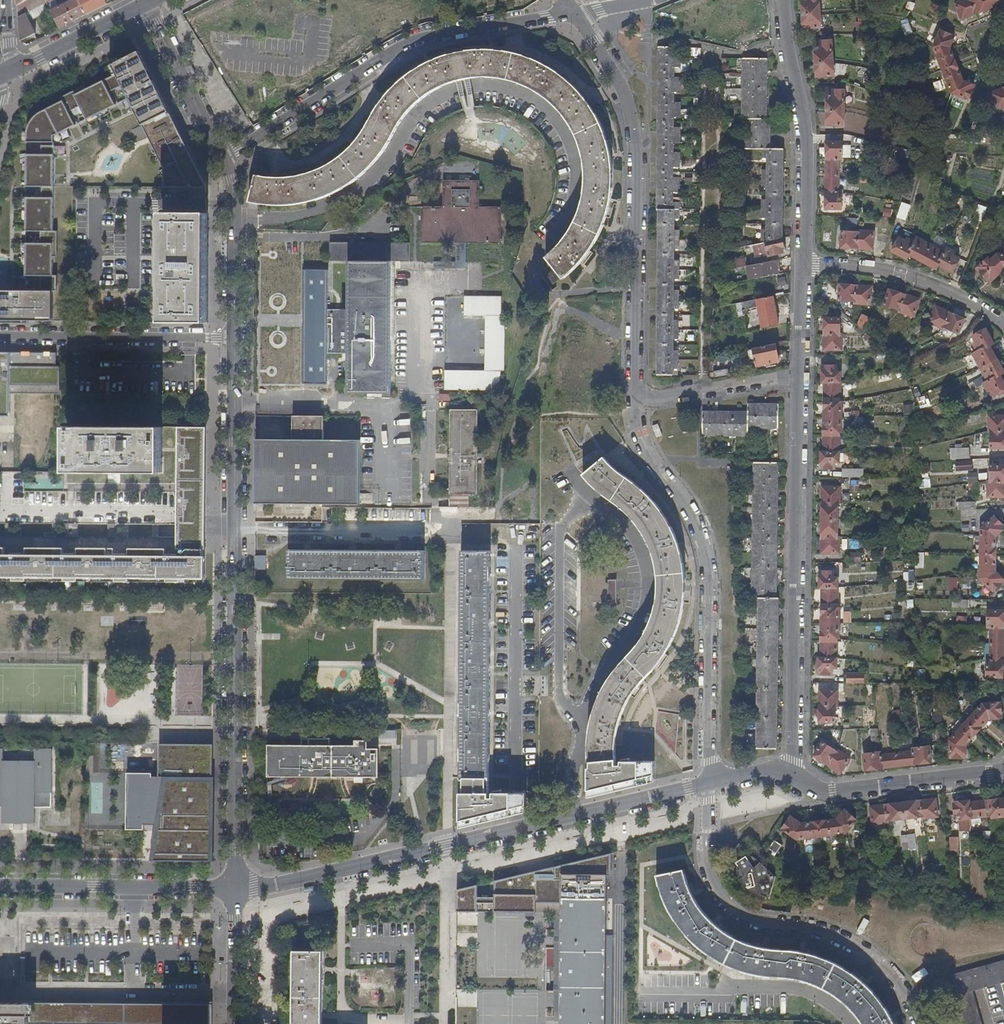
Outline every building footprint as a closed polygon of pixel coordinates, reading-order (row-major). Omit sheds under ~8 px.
[(17,5),(18,17),(46,2),(45,0),(26,0),(17,5)] [(86,14),(79,0),(73,0),(51,11),(60,28),(86,14)] [(102,7),(99,0),(79,0),(86,14),(87,14),(102,7)] [(820,0),(801,0),(804,28),(822,26),(820,0)] [(955,3),(961,19),(1003,2),(1003,0),(963,0),(955,3)] [(54,31),(60,28),(51,11),(45,14),(54,31)] [(899,22),(903,36),(911,34),(907,19),(899,22)] [(29,21),(19,25),(20,33),(33,28),(29,21)] [(33,28),(20,33),(21,42),(27,45),(38,39),(33,28)] [(941,29),(934,47),(936,53),(950,48),(954,35),(941,29)] [(832,40),(814,41),(816,75),(834,74),(832,40)] [(673,52),(672,46),(658,46),(655,173),(655,210),(658,210),(674,210),(676,210),(677,203),(670,203),(671,190),(677,191),(677,177),(671,177),(671,166),(677,166),(677,152),(671,152),(672,140),(677,140),(678,127),(672,127),(672,114),(678,114),(678,103),(672,103),(672,91),(678,91),(678,78),(672,78),(673,65),(678,65),(678,52),(673,52)] [(963,80),(950,48),(936,53),(951,91),(968,100),(974,86),(963,80)] [(270,177),(255,175),(249,200),(257,202),(271,204),(287,204),(306,201),(324,196),(339,189),(348,183),(358,176),(370,166),(377,158),(388,143),(398,124),(406,113),(415,104),(427,95),(440,87),(455,81),(469,78),(486,77),(502,79),(515,82),(526,86),(535,91),(547,99),(554,105),(563,115),(570,127),(576,138),(581,152),(584,168),(584,181),(583,191),(582,199),(579,210),(573,224),(568,233),(558,246),(546,257),(554,267),(561,276),(562,278),(569,273),(577,265),(583,258),(591,248),(593,244),(599,232),(602,225),(606,216),(609,204),(611,193),(612,180),(612,167),(610,155),(609,150),(606,138),(604,133),(599,121),(595,113),(591,107),(584,98),(578,91),(571,84),(562,76),(552,70),(544,64),(531,59),(520,55),(509,52),(502,51),(497,50),(484,50),(471,50),(462,52),(452,54),(440,57),(431,62),(420,67),(408,75),(399,82),(392,89),(383,99),(377,108),(367,127),(363,134),(358,140),(351,148),(342,156),(334,162),(330,164),(321,169),(309,173),(295,176),(281,178),(270,177)] [(159,94),(139,55),(114,68),(118,74),(44,111),(35,114),(32,116),(30,117),(27,120),(26,123),(25,126),(24,130),(23,291),(0,290),(0,320),(24,320),(24,316),(33,316),(33,320),(50,320),(53,188),(53,143),(51,143),(52,134),(57,131),(59,134),(76,126),(69,113),(72,111),(79,125),(116,106),(109,92),(112,91),(119,104),(130,99),(133,105),(135,109),(136,112),(148,136),(152,143),(167,136),(169,140),(179,135),(159,94)] [(746,117),(766,117),(767,58),(743,57),(742,117),(746,117)] [(834,74),(843,74),(844,64),(835,63),(834,74)] [(724,88),(724,98),(738,99),(739,89),(724,88)] [(990,94),(997,110),(1003,107),(1003,88),(990,94)] [(843,89),(827,89),(827,124),(844,124),(843,89)] [(760,147),(769,147),(770,117),(766,117),(746,117),(745,147),(755,147),(760,147)] [(167,136),(152,143),(169,177),(169,188),(206,188),(179,135),(169,140),(167,136)] [(842,142),(826,142),(826,208),(841,208),(842,192),(842,191),(842,188),(839,188),(839,161),(842,161),(842,158),(842,142)] [(766,242),(782,238),(782,198),(783,147),(769,147),(760,147),(759,156),(759,167),(759,187),(759,198),(758,216),(758,227),(758,243),(766,242)] [(479,207),(479,181),(443,181),(443,207),(421,207),(421,243),(500,243),(500,207),(479,207)] [(899,202),(895,218),(905,221),(910,205),(899,202)] [(674,210),(658,210),(657,374),(673,375),(673,368),(673,351),(673,338),(673,321),(673,308),(673,292),(673,278),(674,261),(674,249),(674,232),(674,219),(674,210)] [(206,213),(163,212),(162,320),(206,320),(206,213)] [(872,248),(873,230),(858,230),(858,231),(842,230),(841,246),(872,248)] [(943,251),(915,237),(913,241),(906,237),(905,241),(898,237),(892,250),(905,257),(907,253),(935,267),(938,262),(952,270),(958,257),(952,253),(953,250),(945,246),(943,251)] [(782,239),(782,238),(766,242),(768,257),(783,254),(782,247),(784,247),(784,246),(786,245),(785,240),(782,239)] [(409,268),(410,243),(329,244),(330,262),(347,262),(347,307),(326,308),(327,352),(348,352),(348,394),(391,394),(392,268),(409,268)] [(753,245),(742,248),(744,258),(755,256),(753,245)] [(998,252),(990,260),(988,257),(977,268),(989,281),(1003,267),(1003,252),(998,252)] [(730,259),(731,269),(743,269),(743,258),(730,259)] [(779,274),(777,260),(749,265),(751,279),(779,274)] [(561,276),(554,267),(547,274),(554,282),(561,276)] [(871,286),(840,284),(839,299),(854,300),(854,302),(870,303),(871,286)] [(918,298),(888,289),(884,304),(898,308),(898,310),(913,315),(918,298)] [(483,317),(482,371),(442,370),(442,390),(502,391),(503,297),(462,296),(462,317),(483,317)] [(776,315),(773,298),(756,301),(760,318),(776,315)] [(928,321),(943,327),(943,326),(950,312),(935,306),(928,321)] [(950,312),(943,326),(958,332),(964,318),(950,312)] [(860,314),(854,326),(864,331),(870,318),(860,314)] [(839,333),(839,316),(824,317),(824,348),(841,348),(841,333),(839,333)] [(980,368),(996,360),(988,345),(993,342),(984,328),(971,335),(975,342),(972,344),(976,351),(972,354),(980,368)] [(778,362),(775,346),(753,350),(756,366),(778,362)] [(54,347),(0,347),(0,412),(9,412),(9,381),(12,381),(12,385),(27,385),(27,381),(43,381),(43,385),(58,385),(58,361),(54,361),(54,347)] [(1003,372),(996,360),(980,368),(987,380),(999,375),(999,374),(1003,372)] [(840,400),(840,370),(836,370),(836,364),(822,364),(822,380),(824,380),(823,451),(821,451),(821,467),(835,467),(835,461),(839,461),(839,430),(841,430),(841,400),(840,400)] [(983,383),(987,391),(990,389),(993,396),(1003,390),(1003,384),(999,375),(987,380),(983,383)] [(926,398),(918,398),(918,408),(926,408),(926,398)] [(748,412),(748,427),(778,428),(778,403),(748,403),(748,412)] [(911,405),(903,406),(904,414),(912,412),(911,405)] [(478,493),(478,410),(451,410),(451,494),(478,493)] [(748,436),(748,427),(748,412),(703,411),(703,435),(748,436)] [(988,430),(990,431),(990,447),(1003,447),(1003,416),(988,416),(988,430)] [(255,441),(255,505),(361,506),(361,441),(324,441),(324,418),(293,417),(293,442),(255,441)] [(162,427),(68,426),(68,469),(162,470),(162,427)] [(177,427),(177,443),(183,443),(183,446),(181,446),(181,461),(189,461),(189,480),(204,480),(204,427),(177,427)] [(969,459),(969,448),(949,448),(949,460),(969,459)] [(618,743),(619,735),(621,724),(623,719),(627,708),(633,697),(639,688),(644,681),(659,663),(666,653),(672,644),(675,635),(679,625),(682,615),(684,602),(686,589),(685,583),(685,573),(683,561),(682,554),(678,542),(676,535),(672,528),(667,519),(659,506),(650,496),(641,488),(633,482),(625,477),(615,469),(609,463),(606,459),(603,456),(582,474),(589,482),(596,489),(605,496),(619,506),(629,514),(636,522),(644,533),(651,549),(655,561),(657,575),(658,588),(657,600),(654,612),(650,625),(643,638),(637,647),(633,652),(619,666),(613,674),(606,685),(601,695),(595,709),(592,721),(589,736),(588,749),(589,761),(591,761),(618,759),(618,743)] [(752,597),(759,597),(775,597),(777,461),(754,461),(752,597)] [(971,461),(954,461),(954,470),(971,471),(971,461)] [(990,464),(989,480),(987,480),(987,495),(1003,495),(1003,464),(990,464)] [(968,492),(976,492),(975,474),(967,475),(968,492)] [(188,480),(188,493),(204,493),(204,480),(189,480),(188,480)] [(838,501),(838,486),(822,486),(822,552),(837,552),(837,536),(836,536),(836,501),(838,501)] [(204,493),(188,493),(188,498),(180,498),(180,514),(203,514),(204,493)] [(448,496),(448,505),(468,505),(467,496),(448,496)] [(958,510),(974,508),(973,501),(957,503),(958,510)] [(180,514),(181,550),(203,550),(203,514),(180,514)] [(1003,580),(995,571),(995,536),(1003,527),(1003,526),(994,515),(981,529),(980,577),(993,591),(1003,580)] [(67,529),(67,537),(77,537),(76,524),(67,524),(67,529)] [(864,539),(850,539),(850,548),(864,548),(864,539)] [(203,578),(203,550),(181,550),(180,561),(179,561),(179,554),(166,554),(166,561),(158,561),(159,549),(130,549),(130,561),(127,561),(127,554),(115,554),(115,561),(107,561),(107,548),(78,548),(78,561),(76,561),(76,554),(63,554),(63,561),(56,561),(57,548),(26,548),(26,560),(25,560),(25,553),(12,553),(12,560),(6,560),(6,548),(0,547),(0,577),(203,578)] [(304,550),(288,550),(288,577),(424,578),(424,550),(404,550),(304,550)] [(461,777),(490,777),(490,551),(462,550),(461,777)] [(267,556),(256,556),(256,570),(267,570),(267,556)] [(834,570),(820,570),(820,586),(822,586),(821,656),(819,656),(819,673),(832,673),(832,667),(836,667),(837,636),(839,636),(839,607),(837,607),(837,576),(834,576),(834,570)] [(606,603),(616,603),(615,580),(605,580),(606,603)] [(775,597),(759,597),(757,747),(776,747),(778,598),(775,597)] [(989,629),(988,657),(985,657),(985,660),(986,660),(986,677),(1002,677),(1002,610),(987,610),(986,629),(989,629)] [(863,683),(863,674),(846,674),(846,683),(863,683)] [(837,704),(837,689),(820,689),(820,721),(835,721),(835,704),(837,704)] [(966,721),(977,732),(989,719),(1001,718),(1000,702),(982,703),(966,721)] [(965,745),(977,732),(966,721),(953,735),(965,745)] [(939,727),(931,728),(933,741),(940,740),(939,727)] [(382,738),(398,738),(398,730),(382,730),(382,738)] [(965,757),(965,745),(953,735),(949,740),(950,757),(965,757)] [(310,745),(269,744),(268,776),(378,776),(378,748),(368,748),(367,740),(356,741),(355,745),(331,745),(331,738),(310,738),(310,745)] [(100,742),(86,742),(85,772),(99,772),(100,742)] [(836,751),(823,742),(815,754),(839,772),(849,757),(838,749),(836,751)] [(144,829),(144,824),(169,824),(169,851),(177,853),(186,853),(190,854),(195,854),(202,854),(205,853),(212,853),(213,743),(159,743),(159,775),(152,775),(152,772),(127,772),(126,829),(144,829)] [(34,818),(34,808),(34,802),(51,803),(51,788),(51,744),(34,744),(34,757),(2,757),(2,744),(0,744),(0,802),(3,802),(2,818),(15,818),(15,815),(19,815),(23,815),(23,818),(34,818)] [(882,754),(882,751),(863,753),(865,769),(930,762),(928,745),(910,748),(910,751),(882,754)] [(618,766),(618,759),(591,761),(591,767),(589,767),(589,792),(598,793),(599,797),(650,786),(650,777),(656,778),(656,762),(623,761),(622,766),(618,766)] [(490,777),(461,777),(460,825),(513,814),(528,811),(528,794),(514,795),(490,795),(490,777)] [(961,820),(961,830),(971,831),(971,819),(980,818),(991,816),(991,819),(1003,817),(1003,798),(970,802),(970,800),(952,802),(954,816),(960,816),(961,820)] [(887,820),(922,816),(922,818),(937,816),(935,799),(870,807),(872,824),(887,822),(887,820)] [(856,819),(845,809),(837,819),(803,823),(791,816),(783,828),(797,838),(845,833),(856,819)] [(914,834),(902,836),(903,850),(916,849),(914,834)] [(958,838),(949,838),(950,856),(958,856),(958,838)] [(782,844),(775,839),(767,850),(775,855),(782,844)] [(457,889),(457,911),(477,911),(477,902),(494,902),(494,911),(537,912),(537,902),(561,902),(561,912),(560,1023),(605,1023),(607,875),(612,875),(612,852),(457,889)] [(745,859),(737,864),(738,865),(738,868),(738,869),(738,873),(738,875),(739,878),(740,880),(741,881),(742,883),(744,885),(745,886),(748,888),(749,889),(750,887),(753,891),(755,893),(757,895),(758,896),(761,898),(762,898),(766,899),(772,900),(776,879),(759,862),(752,856),(746,860),(745,859)] [(895,1023),(887,1010),(881,1001),(875,992),(865,983),(858,977),(848,969),(838,964),(826,959),(815,955),(803,952),(791,950),(769,949),(752,946),(738,940),(722,931),(711,921),(701,910),(695,902),(690,892),(686,883),(683,870),(656,876),(659,882),(661,891),(666,902),(673,916),(680,926),(693,940),(709,954),(721,961),(731,966),(742,970),(756,974),(767,976),(780,977),(795,978),(808,982),(818,985),(827,990),(838,997),(849,1006),(858,1016),(864,1023),(895,1023)] [(494,911),(494,902),(477,902),(477,911),(494,911)] [(561,912),(561,902),(537,902),(537,912),(561,912)] [(862,918),(856,931),(862,933),(867,920),(862,918)] [(296,952),(294,952),(293,1023),(324,1023),(325,951),(296,951),(296,952)] [(952,974),(966,1023),(982,1023),(973,991),(1001,983),(1003,994),(1003,960),(952,974)] [(208,1004),(0,1003),(0,1023),(208,1023),(208,1004)]
